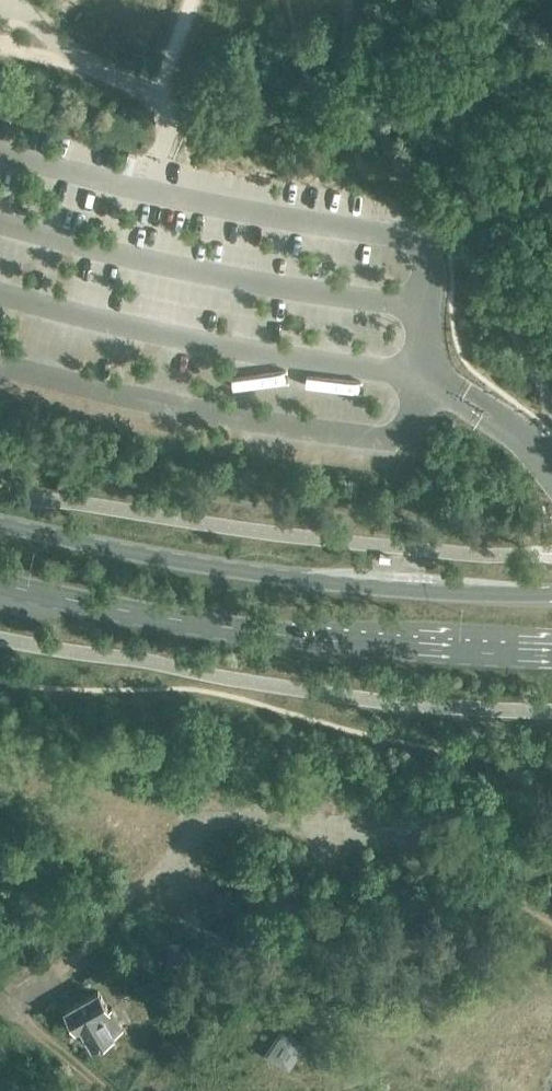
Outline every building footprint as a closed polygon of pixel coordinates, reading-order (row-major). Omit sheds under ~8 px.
[(99,989),(65,1009),(76,1028),(81,1025),(92,1044),(114,1033),(124,1026),(112,1006),(110,1008),(99,989)] [(266,1048),(289,1064),(305,1041),(281,1025),(266,1048)]
